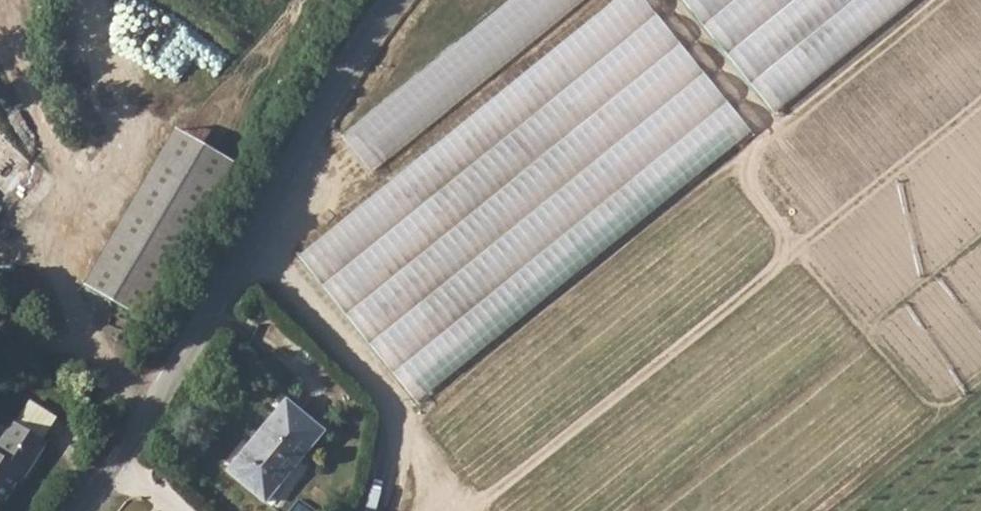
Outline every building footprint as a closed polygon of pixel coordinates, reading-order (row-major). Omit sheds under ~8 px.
[(302,256),(418,400),(552,294),(550,289),(517,269),(527,253),(455,282),(487,230),(446,246),(437,236),(512,176),(413,215),(408,212),(645,22),(665,47),(654,51),(637,65),(672,51),(653,81),(669,75),(688,123),(645,192),(632,197),(638,205),(627,222),(651,212),(753,131),(648,0),(620,0),(598,18),(606,36),(593,41),(581,33),(302,256)] [(776,111),(914,0),(686,0),(776,111)] [(73,269),(128,304),(241,126),(186,91),(73,269)] [(285,403),(226,474),(265,505),(324,435),(285,403)] [(4,507),(27,474),(31,476),(51,446),(16,424),(0,449),(0,504),(4,507)]
